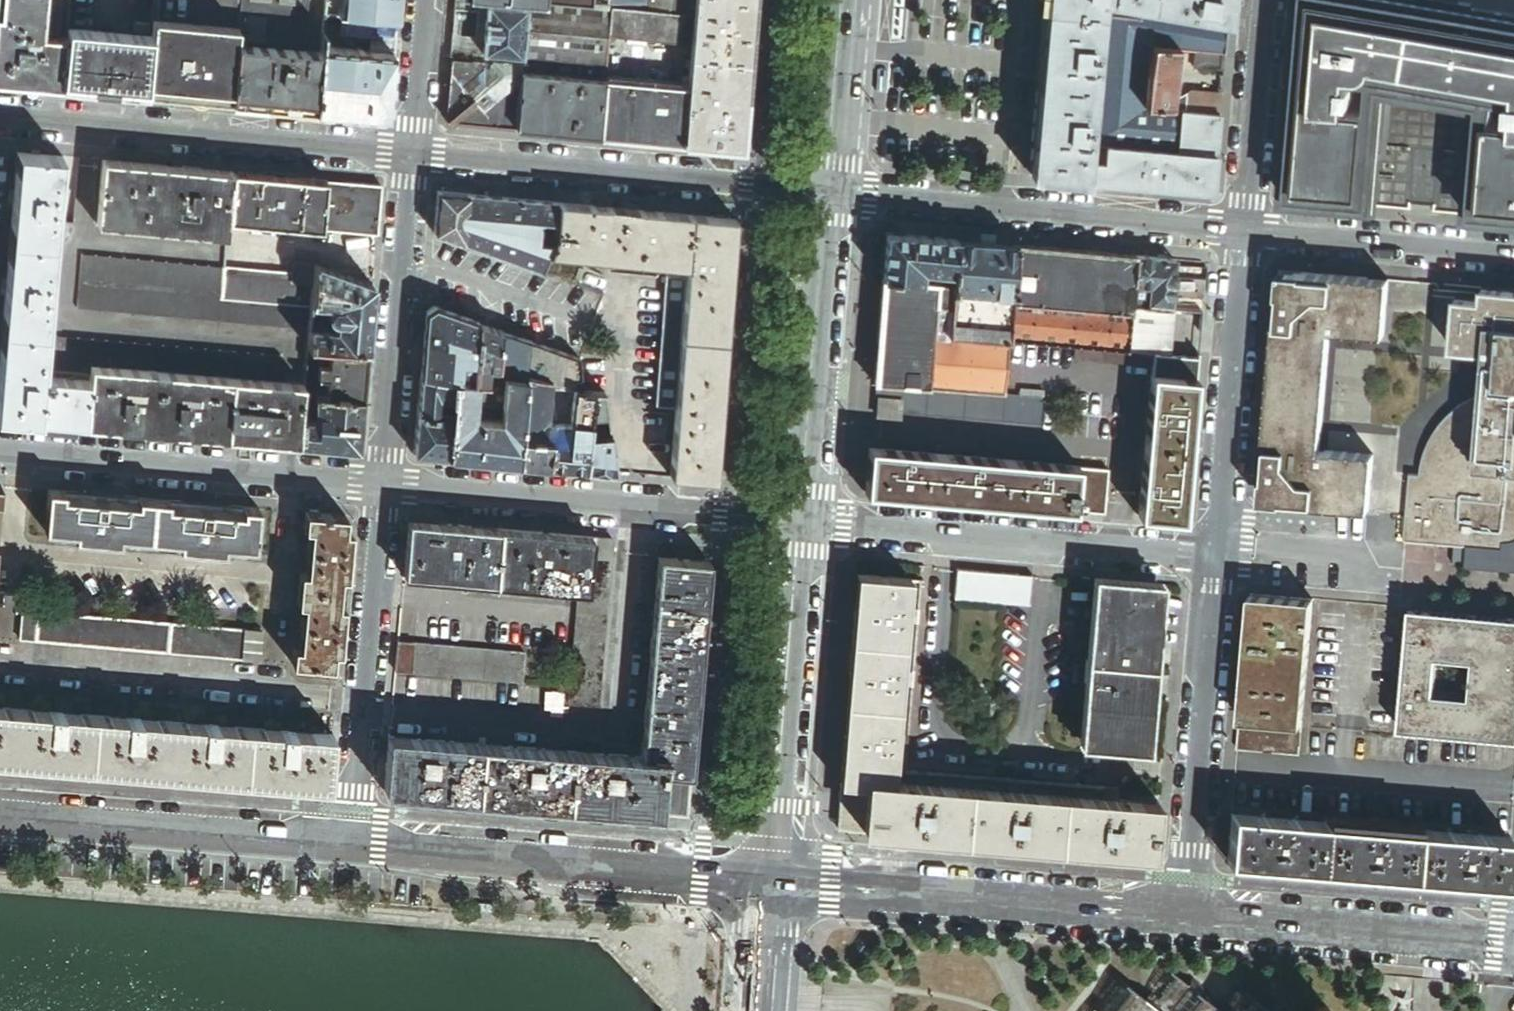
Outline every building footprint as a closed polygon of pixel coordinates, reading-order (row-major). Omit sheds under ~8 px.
[(39,18),(41,0),(0,0),(0,14),(39,18)] [(69,0),(41,0),(39,18),(35,55),(44,56),(63,58),(66,32),(69,0)] [(66,32),(92,35),(91,42),(117,44),(123,37),(106,36),(110,0),(69,0),(66,32)] [(238,31),(230,104),(315,111),(319,62),(301,61),(302,51),(306,0),(241,0),(238,31)] [(398,0),(344,0),(341,15),(371,18),(396,21),(398,0)] [(455,8),(480,11),(480,6),(488,7),(489,0),(456,0),(455,8)] [(647,11),(689,15),(692,0),(648,0),(647,11)] [(755,0),(697,0),(695,16),(693,44),(689,89),(684,144),(742,149),(755,0)] [(1101,16),(1102,1),(1141,8),(1227,22),(1229,0),(1046,0),(1046,10),(1101,16)] [(1376,209),(1382,149),(1387,149),(1392,94),(1478,108),(1473,157),(1478,158),(1472,218),(1501,221),(1501,224),(1513,226),(1513,18),(1476,11),(1476,8),(1430,0),(1428,0),(1427,3),(1411,0),(1300,0),(1284,201),(1312,204),(1312,207),(1346,210),(1347,207),(1376,209)] [(1102,1),(1101,16),(1141,19),(1141,8),(1102,1)] [(610,37),(612,9),(529,2),(529,3),(529,6),(528,10),(524,57),(524,59),(581,64),(607,66),(610,37)] [(528,10),(488,7),(484,54),(524,57),(528,10)] [(1141,150),(1144,108),(1146,81),(1152,47),(1178,50),(1194,52),(1224,55),(1227,22),(1141,8),(1141,19),(1101,16),(1090,145),(1141,150)] [(689,17),(646,12),(612,9),(610,37),(693,44),(695,16),(689,15),(689,17)] [(1086,183),(1090,145),(1101,16),(1046,10),(1031,178),(1086,183)] [(39,18),(0,14),(0,83),(41,87),(44,56),(35,55),(39,18)] [(341,15),(324,14),(323,25),(334,26),(339,31),(341,15)] [(369,37),(371,18),(341,15),(339,31),(339,34),(369,37)] [(394,40),(396,21),(371,18),(369,37),(394,40)] [(230,104),(238,31),(153,23),(151,40),(145,96),(230,104)] [(147,26),(135,24),(134,33),(146,35),(147,26)] [(60,89),(145,96),(151,40),(123,37),(117,44),(91,42),(92,35),(66,32),(63,58),(60,89)] [(393,52),(394,40),(369,37),(367,50),(393,52)] [(319,62),(315,111),(386,118),(393,52),(367,50),(362,49),(362,48),(355,47),(355,49),(321,45),(320,52),(319,62)] [(483,62),(484,54),(479,53),(479,49),(452,46),(450,59),(483,62)] [(1146,81),(1144,108),(1171,110),(1172,98),(1178,50),(1152,47),(1146,81)] [(301,61),(319,62),(320,52),(302,51),(301,61)] [(1224,55),(1194,52),(1193,68),(1222,71),(1224,55)] [(41,87),(60,89),(63,58),(44,56),(41,87)] [(522,74),(523,66),(483,62),(450,59),(446,111),(456,125),(517,130),(522,74)] [(581,64),(524,59),(523,66),(522,74),(579,79),(581,64)] [(633,67),(608,65),(606,80),(632,82),(633,67)] [(579,79),(522,74),(517,130),(600,137),(605,81),(579,79)] [(600,137),(684,144),(689,89),(605,81),(600,137)] [(1172,98),(1171,110),(1181,111),(1219,114),(1220,94),(1189,91),(1188,93),(1181,96),(1176,98),(1172,98)] [(1171,110),(1144,108),(1141,150),(1168,152),(1171,110)] [(1181,111),(1171,110),(1168,152),(1178,153),(1181,111)] [(1219,114),(1181,111),(1178,153),(1215,156),(1219,114)] [(1168,152),(1141,150),(1090,145),(1086,183),(1212,194),(1215,156),(1178,153),(1168,152)] [(58,158),(12,154),(0,303),(0,420),(80,427),(84,385),(39,380),(43,338),(58,158)] [(233,174),(103,162),(97,228),(227,240),(229,223),(233,174)] [(381,188),(233,174),(229,223),(377,236),(381,188)] [(554,241),(558,203),(438,192),(435,234),(542,272),(547,260),(554,241)] [(737,219),(558,203),(554,241),(547,260),(687,272),(686,281),(666,279),(657,409),(676,411),(671,478),(717,482),(737,219)] [(954,286),(958,240),(886,234),(883,280),(938,285),(954,286)] [(1017,246),(958,240),(954,286),(949,336),(1009,342),(1017,246)] [(1136,256),(1017,246),(1009,342),(1128,353),(1128,352),(1129,346),(1132,307),(1132,306),(1136,256)] [(221,300),(224,269),(77,256),(73,313),(307,334),(308,329),(309,309),(221,300)] [(1173,260),(1136,256),(1132,306),(1169,310),(1173,260)] [(294,265),(293,276),(293,285),(312,286),(314,267),(294,265)] [(333,331),(309,329),(307,349),(319,350),(367,354),(373,287),(314,267),(312,286),(311,302),(312,302),(318,303),(329,304),(327,318),(328,322),(330,324),(333,324),(333,331)] [(293,276),(224,269),(221,300),(309,309),(310,309),(311,302),(312,286),(293,285),(293,276)] [(1384,336),(1390,280),(1302,272),(1276,293),(1273,326),(1331,331),(1384,336)] [(938,285),(883,280),(875,385),(930,389),(938,285)] [(949,336),(954,286),(938,285),(930,389),(1005,396),(1009,342),(949,336)] [(1486,352),(1492,289),(1484,288),(1482,300),(1457,298),(1452,349),(1486,352)] [(1492,289),(1486,352),(1482,394),(1476,467),(1513,471),(1513,291),(1492,289)] [(1169,311),(1132,307),(1129,346),(1145,347),(1147,322),(1167,324),(1169,311)] [(428,311),(422,378),(456,382),(473,383),(479,324),(435,309),(428,311)] [(1166,337),(1167,324),(1147,322),(1145,347),(1144,353),(1128,352),(1128,353),(1153,355),(1153,358),(1152,368),(1151,376),(1152,376),(1167,377),(1168,362),(1177,363),(1197,365),(1198,357),(1171,355),(1173,338),(1166,337)] [(498,369),(502,332),(479,324),(473,383),(496,385),(496,379),(488,378),(489,368),(498,369)] [(1331,331),(1273,326),(1263,444),(1320,449),(1331,331)] [(583,390),(580,359),(502,332),(498,369),(497,374),(526,379),(583,390)] [(47,339),(43,338),(39,380),(84,385),(85,377),(51,373),(53,339),(47,339)] [(281,359),(53,339),(51,373),(85,377),(86,369),(279,387),(281,359)] [(367,354),(319,350),(316,397),(363,401),(367,354)] [(1153,358),(1074,351),(1072,360),(1152,368),(1153,358)] [(1175,378),(1177,363),(1168,362),(1167,377),(1175,378)] [(1196,380),(1197,365),(1177,363),(1175,378),(1196,380)] [(86,369),(85,377),(90,377),(85,427),(299,446),(301,420),(304,389),(279,387),(86,369)] [(453,413),(452,418),(449,459),(519,465),(521,438),(526,379),(497,374),(496,379),(496,385),(473,383),(456,382),(453,410),(453,413)] [(1184,522),(1196,380),(1175,378),(1167,377),(1152,376),(1139,518),(1184,522)] [(84,385),(80,427),(85,427),(90,377),(85,377),(84,385)] [(456,382),(422,378),(420,411),(439,412),(439,417),(441,417),(445,413),(447,413),(447,409),(453,410),(456,382)] [(590,432),(611,434),(605,393),(583,390),(526,379),(521,438),(526,439),(550,441),(548,467),(586,470),(590,432)] [(930,389),(875,385),(874,399),(879,399),(901,401),(900,413),(1042,424),(1044,398),(1022,397),(1005,396),(930,389)] [(1482,394),(1477,396),(1468,399),(1461,403),(1450,410),(1448,413),(1441,421),(1433,432),(1425,447),(1423,451),(1420,467),(1419,475),(1410,474),(1404,541),(1502,550),(1503,543),(1509,544),(1513,543),(1513,471),(1476,467),(1482,394)] [(301,420),(299,446),(359,451),(363,401),(316,397),(315,408),(318,417),(317,422),(301,420)] [(901,401),(879,399),(877,418),(899,420),(900,413),(901,401)] [(416,455),(449,459),(452,418),(441,417),(439,417),(419,415),(416,455)] [(592,471),(617,473),(611,437),(599,437),(599,438),(595,438),(592,471)] [(550,441),(526,439),(524,465),(548,467),(550,441)] [(1320,449),(1263,444),(1260,477),(1282,503),(1369,510),(1374,454),(1320,449)] [(1078,468),(870,450),(866,494),(1074,512),(1078,468)] [(1074,512),(1106,515),(1109,471),(1078,468),(1074,512)] [(64,493),(48,492),(44,533),(74,535),(73,541),(120,545),(121,539),(179,545),(178,551),(224,555),(225,549),(255,551),(258,511),(241,509),(240,516),(168,509),(168,503),(137,500),(137,507),(63,500),(64,493)] [(345,519),(305,515),(303,531),(310,531),(306,575),(299,575),(297,606),(303,607),(299,650),(293,649),(291,665),(332,669),(333,655),(340,655),(344,609),(337,608),(340,580),(347,580),(351,534),(344,533),(345,519)] [(591,557),(592,539),(408,523),(403,577),(579,592),(587,593),(591,557)] [(613,541),(592,539),(591,557),(612,559),(613,541)] [(612,559),(591,557),(587,593),(579,592),(569,705),(599,707),(612,559)] [(691,777),(709,563),(659,559),(642,758),(666,760),(664,775),(691,777)] [(1031,607),(1034,577),(957,571),(955,601),(1031,607)] [(1155,857),(1159,805),(1117,802),(891,784),(908,580),(858,576),(841,787),(842,787),(867,790),(864,832),(1152,855),(1152,857),(1155,857)] [(891,784),(1117,802),(1117,790),(905,772),(921,581),(908,580),(891,784)] [(1146,749),(1160,588),(1098,583),(1091,663),(1087,662),(1085,684),(1089,684),(1084,744),(1146,749)] [(1313,601),(1250,596),(1240,722),(1302,727),(1310,633),(1313,601)] [(1410,610),(1400,731),(1513,741),(1513,619),(1410,610)] [(261,633),(22,612),(19,642),(259,663),(261,633)] [(525,655),(397,644),(395,673),(523,685),(525,655)] [(0,710),(0,761),(328,789),(333,738),(0,710)] [(1302,727),(1240,722),(1237,752),(1300,757),(1302,727)] [(384,793),(661,816),(664,775),(666,760),(642,758),(389,738),(384,793)] [(688,818),(691,777),(664,775),(661,816),(688,818)] [(839,829),(864,832),(867,790),(842,787),(839,829)] [(1507,886),(1511,839),(1232,816),(1228,862),(1320,870),(1507,886)] [(1211,1007),(1215,1002),(1190,983),(1185,988),(1166,973),(1149,995),(1156,1001),(1150,1008),(1113,979),(1106,1002),(1099,1010),(1216,1010),(1211,1007)] [(1228,985),(1220,1002),(1230,1009),(1228,1010),(1260,1010),(1228,985)]
